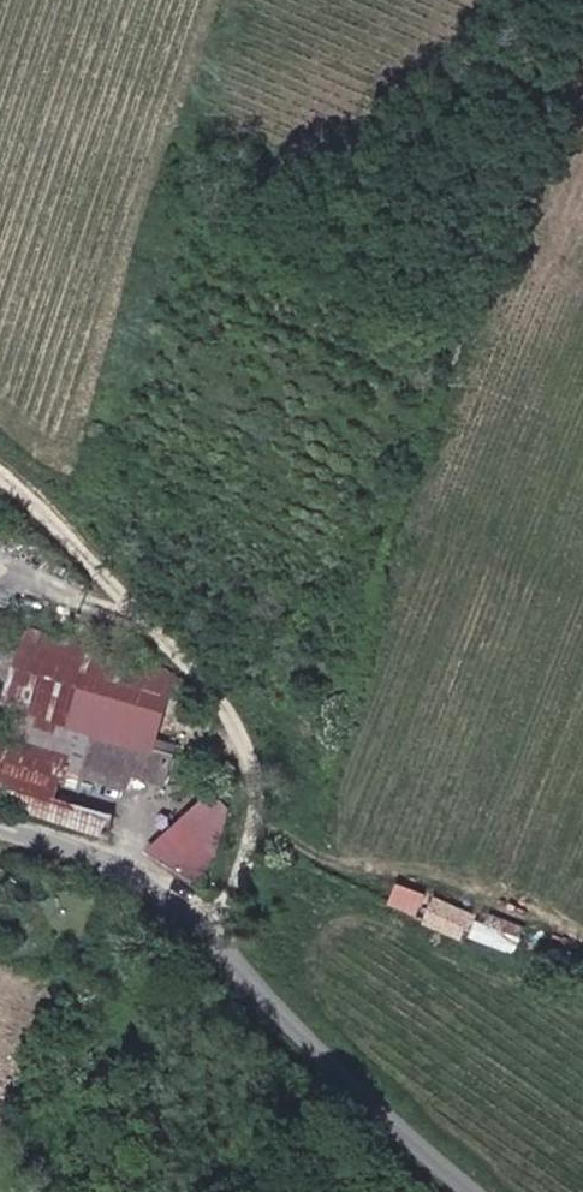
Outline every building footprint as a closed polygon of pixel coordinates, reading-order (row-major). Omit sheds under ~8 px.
[(113,836),(119,815),(73,802),(81,772),(174,800),(186,758),(168,753),(191,674),(37,630),(14,707),(31,712),(24,736),(0,729),(0,803),(113,836)] [(217,794),(156,850),(203,883),(244,815),(217,794)] [(437,912),(470,926),(479,905),(446,892),(437,912)] [(491,915),(489,946),(522,948),(524,918),(491,915)]
